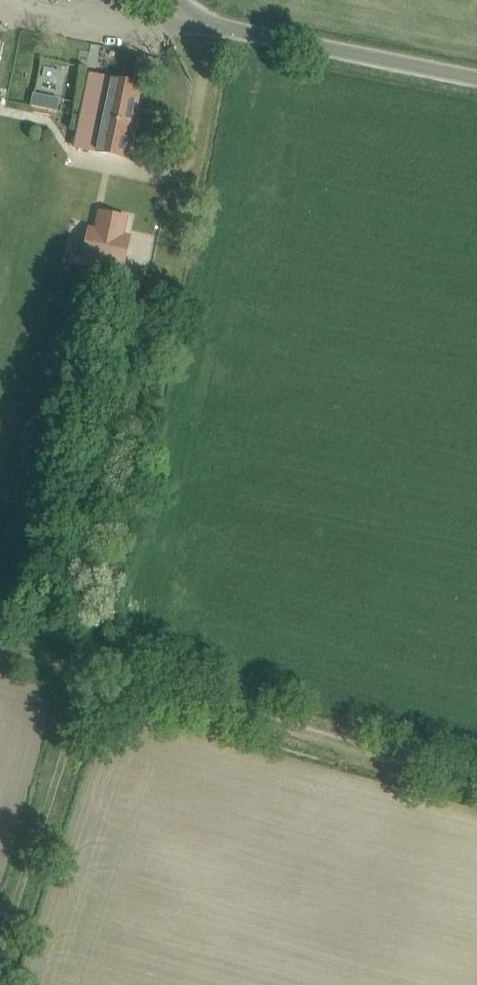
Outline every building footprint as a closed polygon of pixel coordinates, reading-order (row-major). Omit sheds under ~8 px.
[(5,54),(9,32),(0,31),(0,54),(5,54)] [(141,86),(90,75),(75,147),(126,158),(141,86)] [(27,104),(54,110),(57,96),(30,91),(27,104)] [(90,229),(84,257),(123,265),(129,237),(122,236),(126,218),(100,213),(97,231),(90,229)] [(153,264),(158,234),(132,230),(127,260),(153,264)]
